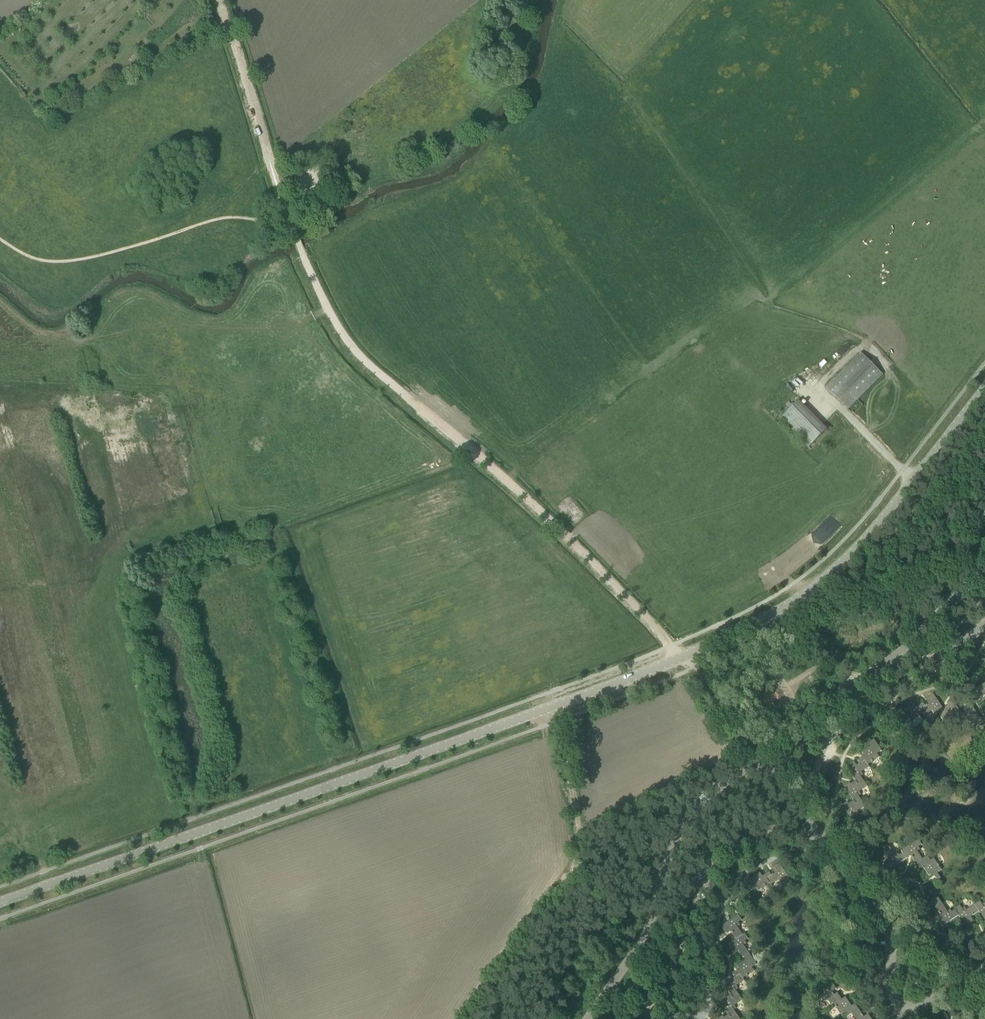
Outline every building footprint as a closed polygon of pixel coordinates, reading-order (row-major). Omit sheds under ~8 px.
[(307,215),(301,217),(303,224),(309,222),(311,220),(310,216),(307,215)] [(861,352),(826,387),(847,409),(883,375),(861,352)] [(826,430),(798,401),(793,406),(790,409),(781,418),(809,447),(826,430)] [(974,690),(980,699),(984,696),(984,683),(974,690)] [(934,714),(936,712),(943,709),(933,694),(925,699),(928,704),(925,706),(920,709),(923,714),(924,716),(932,711),(934,714)] [(953,720),(955,718),(962,714),(952,700),(946,704),(948,706),(943,709),(936,712),(943,722),(951,717),(953,720)] [(912,722),(923,714),(920,709),(925,706),(923,703),(916,707),(914,704),(905,710),(903,706),(897,710),(905,721),(910,718),(912,722)] [(955,718),(962,728),(973,720),(980,730),(984,727),(984,725),(983,723),(980,719),(971,705),(965,709),(967,711),(962,714),(955,718)] [(857,761),(858,763),(864,759),(868,765),(884,755),(874,740),(859,749),(864,757),(857,761)] [(850,774),(855,781),(856,784),(862,780),(859,774),(870,767),(868,765),(864,759),(858,763),(855,765),(853,762),(846,767),(850,774)] [(843,787),(853,801),(854,803),(860,799),(857,794),(867,787),(862,780),(856,784),(855,781),(850,784),(849,783),(843,787)] [(854,803),(853,801),(848,804),(847,802),(841,806),(853,824),(859,820),(854,814),(865,806),(860,799),(854,803)] [(910,856),(915,864),(922,859),(915,850),(921,846),(917,840),(900,851),(902,854),(905,859),(910,856)] [(888,870),(905,859),(902,854),(896,858),(888,847),(882,852),(887,860),(883,863),(888,870)] [(922,859),(915,864),(920,870),(923,868),(928,876),(932,874),(934,877),(936,880),(943,876),(937,867),(938,867),(933,859),(930,861),(927,856),(922,859)] [(769,872),(767,873),(769,876),(765,878),(769,883),(770,886),(779,880),(782,885),(790,880),(779,864),(771,869),(774,873),(771,875),(769,872)] [(769,876),(767,873),(762,876),(760,873),(751,879),(748,876),(743,880),(750,891),(755,888),(757,891),(769,883),(765,878),(769,876)] [(931,902),(935,908),(942,903),(938,898),(931,902)] [(983,907),(979,901),(974,905),(979,912),(984,921),(984,906),(983,907)] [(941,927),(958,916),(954,910),(948,914),(942,903),(935,908),(940,916),(936,919),(941,927)] [(971,917),(979,912),(974,905),(964,912),(960,906),(954,910),(958,916),(966,927),(974,921),(971,917)] [(730,931),(735,940),(742,935),(735,925),(742,921),(738,915),(720,927),(725,934),(730,931)] [(748,954),(742,944),(749,939),(744,933),(742,935),(735,940),(727,945),(732,953),(736,950),(741,958),(743,957),(748,954)] [(732,974),(734,978),(741,973),(744,978),(754,971),(752,968),(756,966),(748,954),(743,957),(746,960),(737,966),(739,970),(732,974)] [(730,995),(725,998),(727,1001),(737,994),(734,988),(745,981),(744,978),(741,973),(734,978),(731,980),(728,975),(721,981),(730,995)] [(830,1005),(832,1004),(837,1000),(834,995),(832,992),(836,989),(831,981),(813,993),(817,999),(823,994),(830,1005)] [(846,1017),(851,1014),(858,1009),(855,1004),(851,1006),(845,997),(842,1000),(837,993),(834,995),(837,1000),(832,1004),(840,1015),(843,1013),(846,1017)] [(719,1000),(728,1015),(730,1017),(736,1013),(733,1007),(742,1001),(737,994),(727,1001),(725,998),(724,996),(719,1000)] [(868,1014),(864,1017),(858,1009),(851,1014),(855,1018),(871,1018),(868,1014)]
